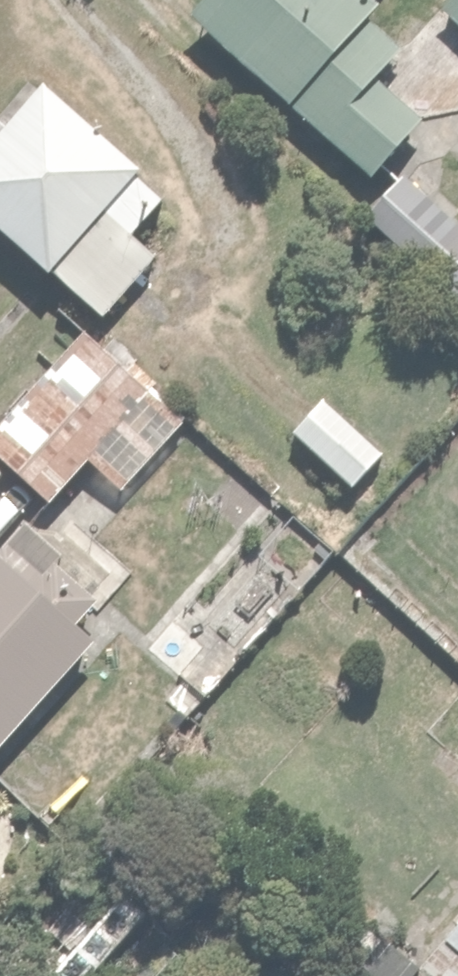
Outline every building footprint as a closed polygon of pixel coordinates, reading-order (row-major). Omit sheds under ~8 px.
[(365,166),(413,114),(368,72),(397,41),(354,0),(192,0),(190,2),(365,166)] [(437,3),(457,19),(457,0),(439,0),(437,3)] [(101,310),(156,250),(134,229),(166,194),(126,158),(132,150),(43,69),(0,117),(0,218),(101,310)] [(364,210),(457,293),(457,179),(421,146),(364,210)] [(0,412),(0,448),(53,495),(88,456),(119,484),(184,412),(83,320),(0,412)] [(321,393),(291,428),(353,482),(383,447),(321,393)] [(91,630),(73,614),(99,586),(15,508),(0,524),(0,729),(91,630)] [(316,590),(354,625),(377,600),(340,565),(316,590)] [(147,644),(183,676),(212,644),(176,611),(147,644)] [(415,964),(429,975),(457,975),(457,915),(415,964)]
